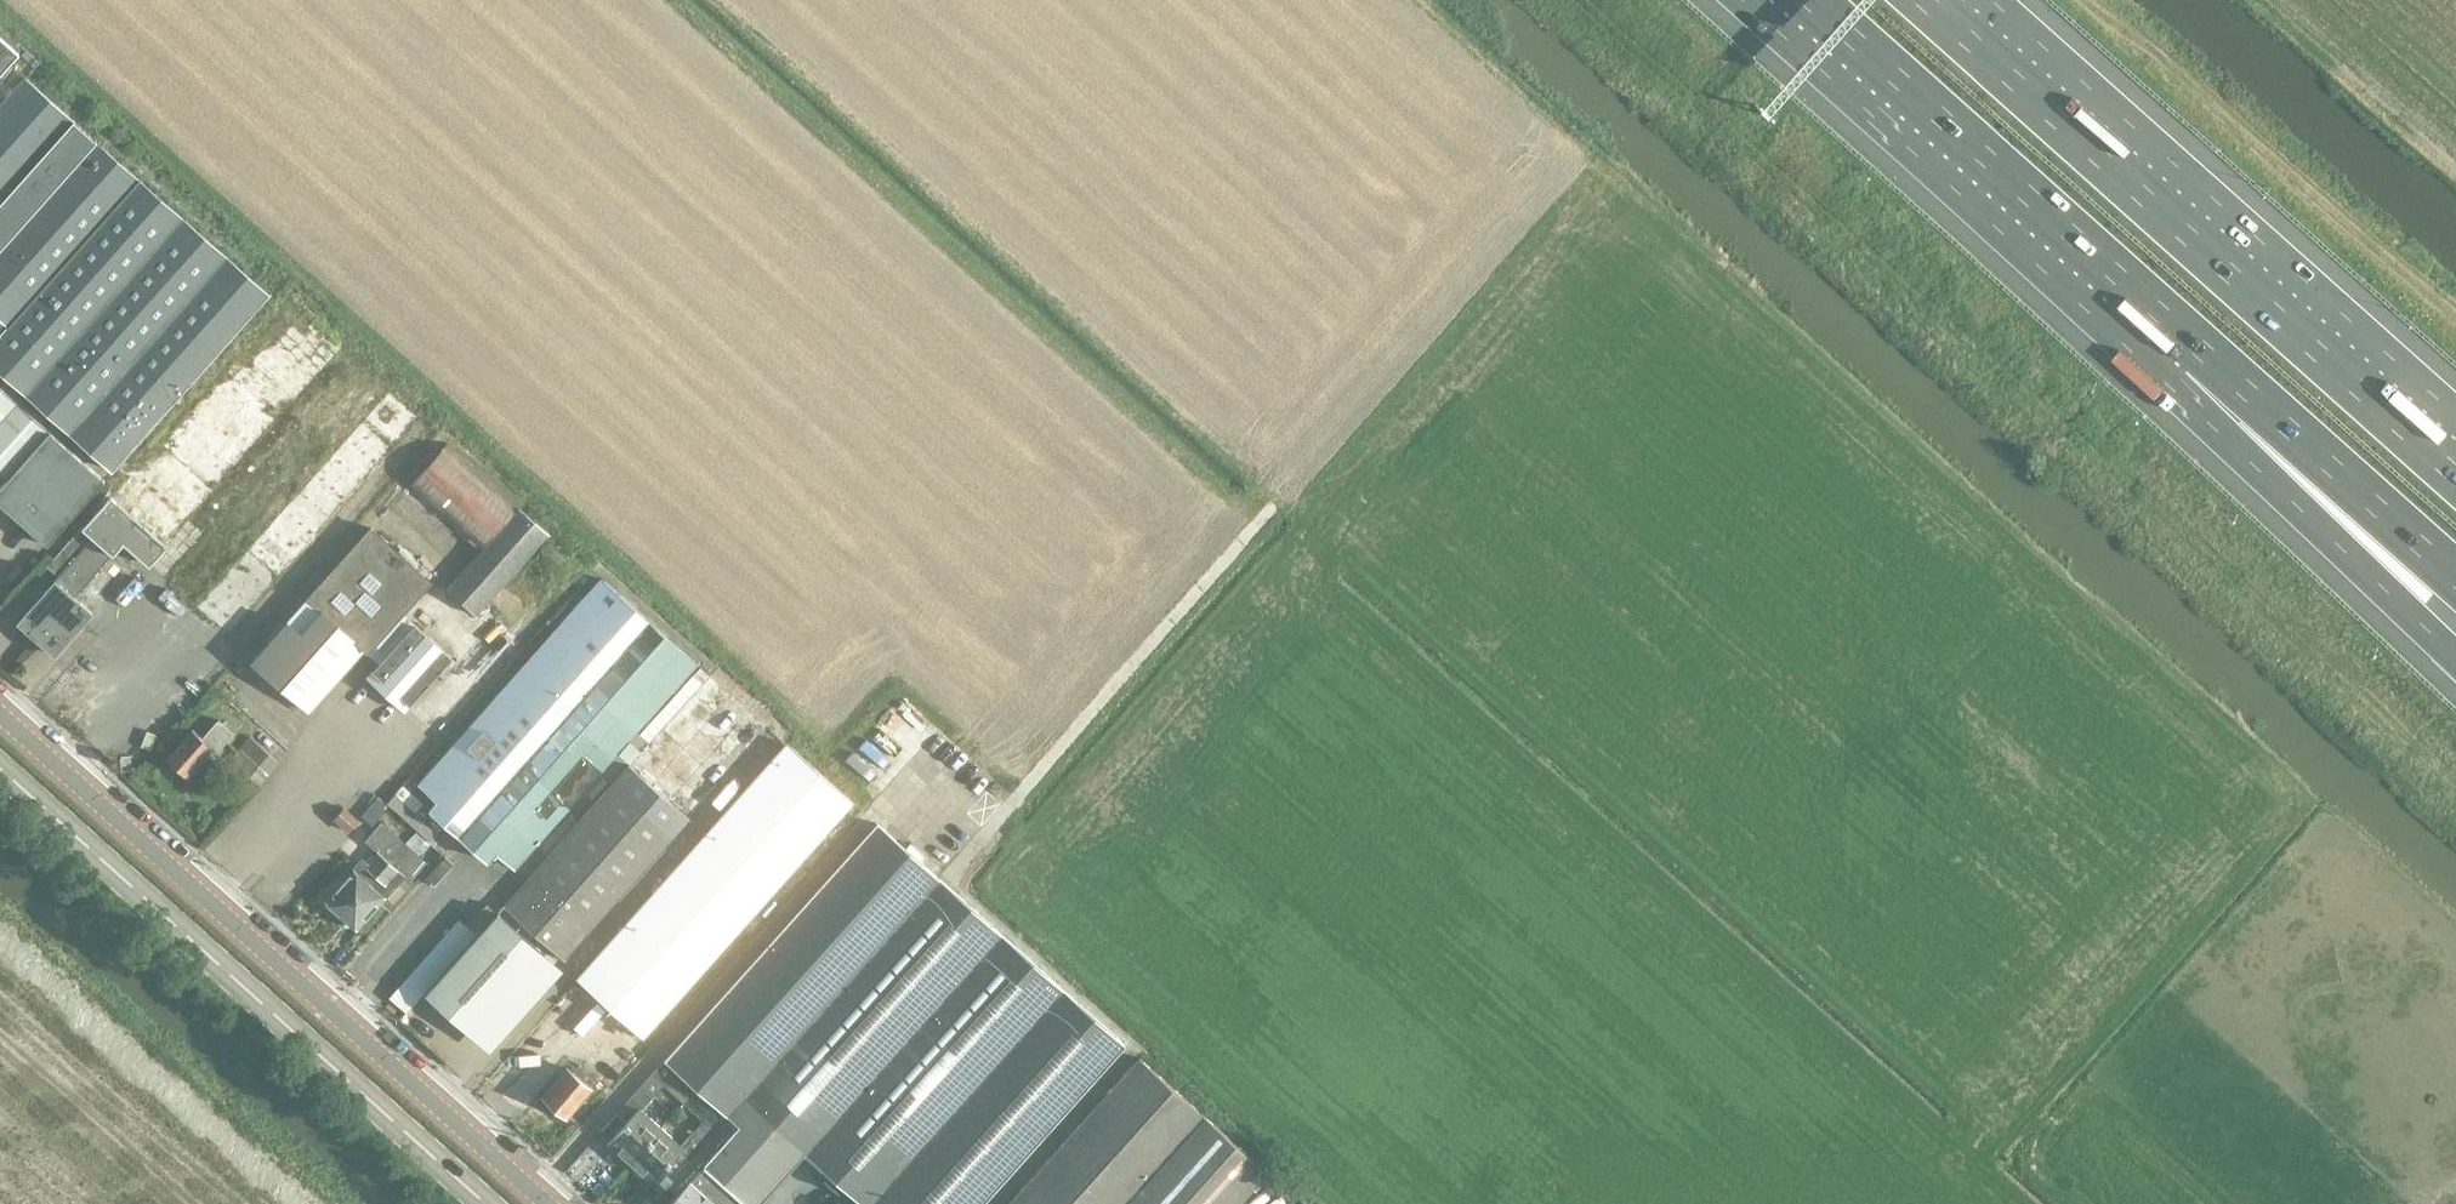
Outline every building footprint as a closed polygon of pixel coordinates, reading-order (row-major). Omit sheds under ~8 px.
[(19,53),(0,36),(0,75),(19,53)] [(0,105),(0,315),(9,323),(0,333),(0,368),(113,469),(269,294),(26,76),(0,105)] [(296,296),(276,318),(328,365),(348,343),(296,296)] [(276,318),(256,340),(308,387),(328,365),(276,318)] [(256,340),(236,362),(288,409),(308,387),(256,340)] [(236,362),(216,384),(268,431),(288,409),(236,362)] [(216,384),(196,406),(248,453),(268,431),(216,384)] [(394,386),(378,403),(423,444),(439,426),(394,386)] [(49,431),(0,387),(0,474),(6,480),(0,487),(0,503),(47,544),(103,479),(49,431)] [(378,403),(362,421),(407,461),(423,444),(378,403)] [(196,406),(176,428),(228,476),(248,453),(196,406)] [(362,421),(346,438),(392,479),(407,461),(362,421)] [(176,428),(156,450),(208,498),(228,476),(176,428)] [(346,438),(331,455),(376,496),(392,479),(346,438)] [(407,486),(479,551),(447,587),(476,613),(549,532),(519,506),(518,508),(445,443),(407,486)] [(156,450),(136,472),(189,520),(208,498),(156,450)] [(331,455),(315,473),(360,514),(376,496),(331,455)] [(136,472),(111,500),(164,547),(189,520),(136,472)] [(315,473),(299,490),(344,531),(360,514),(315,473)] [(299,490),(283,508),(329,549),(344,531),(299,490)] [(108,497),(93,514),(92,514),(81,527),(82,527),(110,552),(121,540),(149,564),(164,547),(111,500),(108,497)] [(283,508),(267,525),(313,566),(329,549),(283,508)] [(267,525),(252,543),(297,584),(313,566),(267,525)] [(69,591),(83,575),(89,580),(98,570),(96,568),(110,552),(82,527),(49,564),(60,575),(18,621),(54,653),(92,611),(69,591)] [(309,596),(288,619),(253,659),(309,709),(364,646),(369,650),(431,580),(371,527),(309,596)] [(252,543),(236,560),(281,601),(297,584),(252,543)] [(236,560),(220,578),(265,618),(281,601),(236,560)] [(220,578),(204,595),(250,636),(265,618),(220,578)] [(429,808),(471,845),(461,856),(478,871),(487,860),(496,849),(515,866),(695,662),(600,578),(419,782),(438,798),(429,808)] [(204,595),(189,613),(234,653),(250,636),(204,595)] [(404,710),(452,656),(416,623),(367,676),(404,710)] [(708,674),(504,904),(566,959),(770,729),(708,674)] [(217,752),(233,734),(217,719),(200,738),(191,730),(167,758),(185,774),(211,746),(217,752)] [(231,758),(259,783),(279,761),(251,736),(231,758)] [(643,1035),(851,800),(786,742),(577,977),(643,1035)] [(344,806),(335,816),(350,830),(359,820),(344,806)] [(326,898),(342,912),(405,842),(381,821),(364,839),(376,850),(366,863),(362,859),(354,868),(326,898)] [(664,1057),(677,1068),(696,1085),(709,1098),(728,1114),(714,1131),(713,1130),(687,1159),(675,1172),(665,1184),(675,1193),(666,1203),(759,1203),(805,1152),(863,1203),(978,1203),(1127,1038),(1122,1032),(949,887),(875,821),(664,1057)] [(405,842),(342,912),(357,926),(384,896),(377,889),(383,882),(386,886),(399,872),(409,881),(426,862),(405,842)] [(545,953),(497,911),(425,992),(472,1034),(545,953)] [(1266,1169),(1139,1056),(1007,1203),(1234,1203),(1266,1169)] [(634,1111),(605,1143),(627,1163),(661,1124),(642,1107),(664,1083),(673,1092),(664,1102),(673,1111),(682,1100),(696,1085),(677,1068),(664,1057),(650,1073),(624,1103),(625,1103),(634,1111)] [(566,1115),(591,1087),(566,1065),(541,1093),(566,1115)] [(661,1124),(627,1163),(648,1182),(677,1150),(687,1159),(713,1130),(714,1131),(728,1114),(709,1098),(696,1085),(682,1100),(703,1119),(690,1133),(687,1131),(679,1140),(661,1124)]
